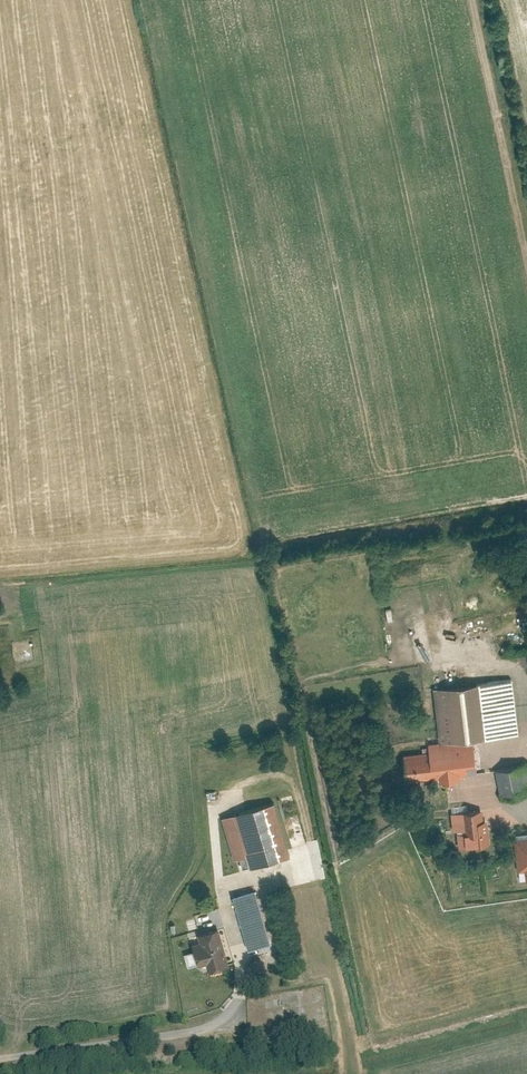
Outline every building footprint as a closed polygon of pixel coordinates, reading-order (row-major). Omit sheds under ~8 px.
[(406,759),(409,779),(476,769),(471,735),(517,730),(511,679),(439,687),(447,745),(436,746),(437,754),(406,759)] [(526,795),(526,768),(498,772),(502,799),(526,795)] [(273,804),(222,819),(234,858),(239,856),(243,867),(287,853),(273,804)] [(457,845),(487,840),(482,809),(452,814),(457,845)] [(512,838),(518,882),(526,881),(526,837),(512,838)] [(253,888),(234,893),(250,950),(269,945),(253,888)] [(227,971),(227,969),(218,933),(198,938),(200,949),(191,951),(196,971),(206,969),(207,976),(227,971)]
